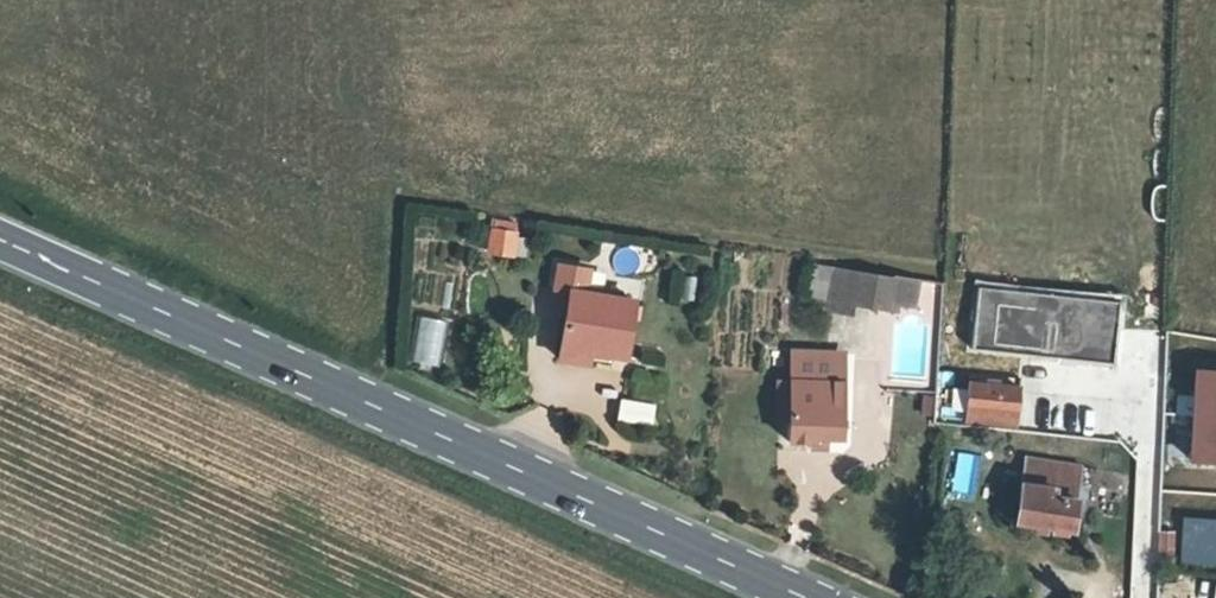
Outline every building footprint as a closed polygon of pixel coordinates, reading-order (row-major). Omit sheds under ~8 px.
[(489,218),(485,239),(509,244),(513,224),(489,218)] [(553,279),(568,282),(582,285),(587,261),(557,256),(553,279)] [(827,304),(849,308),(852,298),(888,305),(889,297),(892,270),(833,261),(827,304)] [(892,270),(889,297),(912,299),(915,274),(892,270)] [(679,275),(678,302),(697,302),(698,276),(679,275)] [(559,338),(587,343),(601,346),(604,289),(568,282),(559,338)] [(601,346),(622,350),(630,294),(604,289),(601,346)] [(1000,299),(995,348),(1112,361),(1117,314),(1000,299)] [(438,368),(451,322),(422,314),(410,360),(438,368)] [(587,343),(559,338),(556,351),(583,357),(587,343)] [(840,370),(841,351),(795,348),(792,368),(840,370)] [(1189,450),(1215,452),(1215,364),(1194,362),(1189,450)] [(839,383),(840,370),(792,368),(790,380),(788,440),(812,442),(813,434),(842,436),(846,383),(839,383)] [(966,378),(963,408),(1020,414),(1022,384),(966,378)] [(616,420),(654,424),(657,401),(619,397),(616,420)] [(1024,455),(1014,517),(1070,526),(1080,463),(1024,455)] [(1182,559),(1215,559),(1215,519),(1182,519),(1182,559)] [(1158,557),(1176,558),(1177,533),(1159,529),(1158,557)] [(1119,597),(1152,597),(1154,572),(1121,569),(1119,597)]
